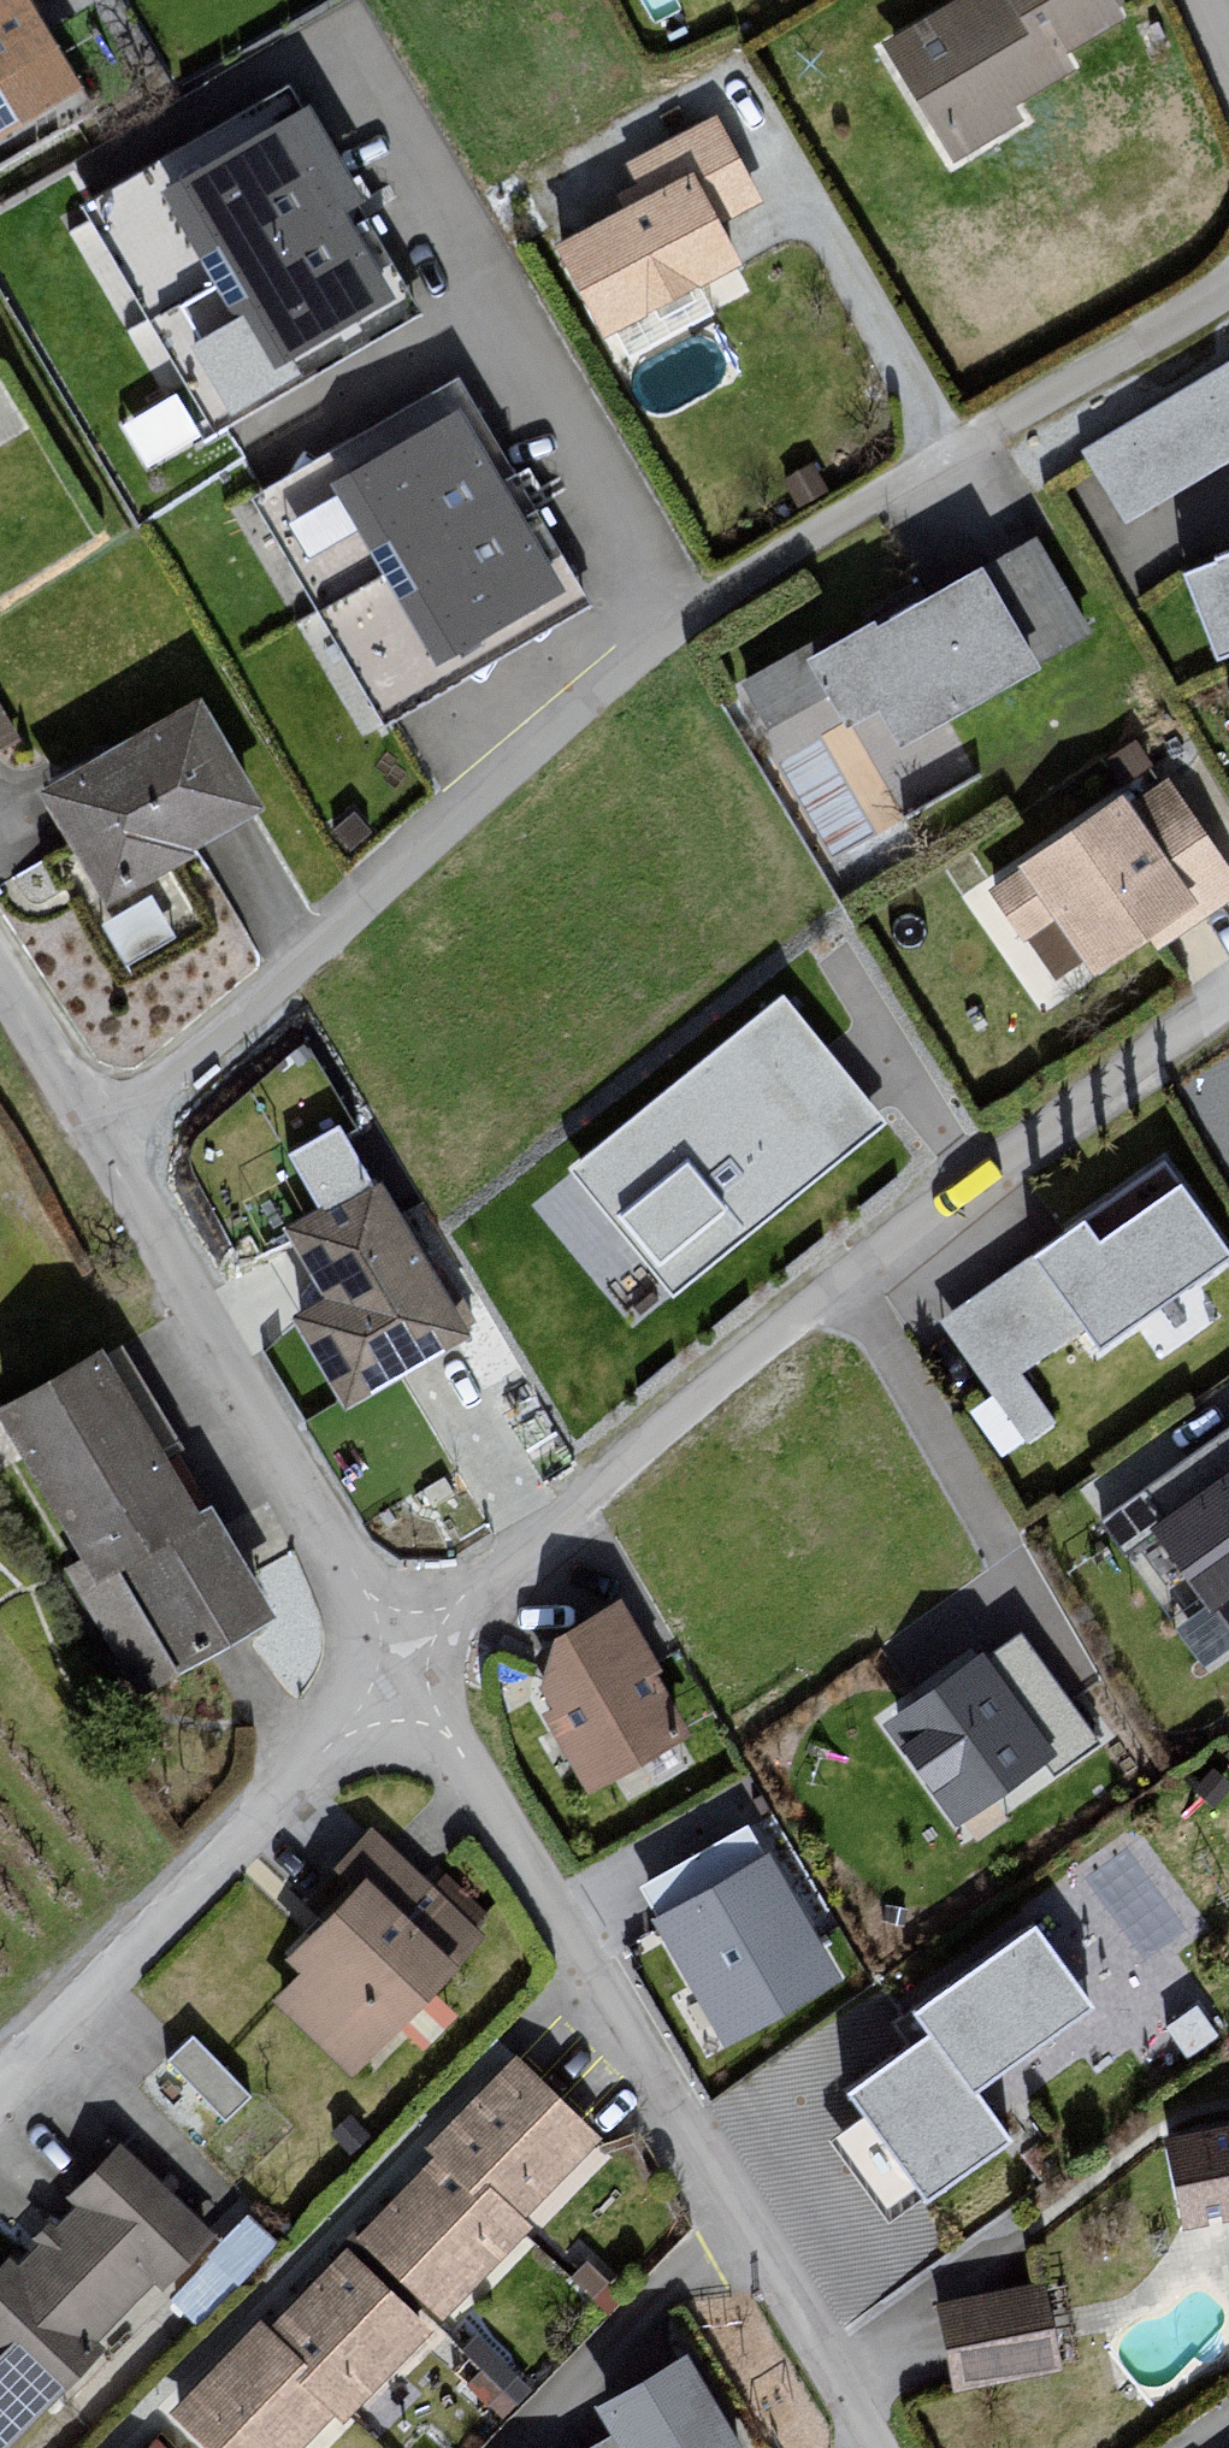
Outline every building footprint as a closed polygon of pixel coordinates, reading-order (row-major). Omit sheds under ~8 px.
[(98,104),(40,0),(0,0),(0,158),(98,104)] [(889,45),(963,178),(1037,137),(1025,117),(1090,81),(1075,54),(1130,23),(1117,0),(970,0),(889,45)] [(172,180),(307,107),(292,80),(158,153),(172,180)] [(409,292),(302,111),(168,190),(275,371),(409,292)] [(769,215),(721,125),(631,173),(649,206),(566,250),(621,352),(764,275),(740,231),(769,215)] [(1083,451),(1126,521),(1228,459),(1228,363),(1083,451)] [(127,417),(152,457),(202,426),(177,386),(127,417)] [(28,449),(0,404),(0,466),(28,449)] [(570,594),(463,413),(329,492),(436,673),(570,594)] [(1189,571),(1222,657),(1228,654),(1228,555),(1189,571)] [(889,631),(819,672),(885,784),(1063,679),(1003,576),(894,640),(889,631)] [(22,732),(0,691),(0,744),(22,732)] [(216,722),(63,808),(121,912),(275,826),(216,722)] [(999,894),(1037,950),(1074,925),(1117,988),(1228,911),(1228,866),(1178,791),(1147,811),(1138,799),(999,894)] [(879,1121),(781,1001),(575,1168),(674,1288),(879,1121)] [(938,1322),(1025,1446),(1056,1424),(1021,1374),(1086,1329),(1100,1348),(1228,1258),(1228,1255),(1165,1164),(938,1322)] [(296,1296),(264,1314),(317,1409),(443,1338),(353,1175),(258,1228),(296,1296)] [(0,1383),(0,1467),(117,1683),(232,1621),(80,1341),(0,1383)] [(1151,1528),(1208,1615),(1219,1607),(1228,1622),(1228,1476),(1151,1528)] [(589,1599),(493,1657),(568,1782),(664,1724),(589,1599)] [(985,1660),(892,1721),(958,1821),(1051,1759),(985,1660)] [(769,1854),(654,1920),(726,2044),(841,1979),(769,1854)] [(434,1958),(339,1870),(261,1953),(278,1968),(254,1994),(333,2067),(434,1958)] [(1035,1924),(913,2014),(930,2037),(850,2095),(926,2198),(1009,2137),(975,2092),(1094,2005),(1035,1924)] [(167,2062),(237,2110),(259,2079),(188,2031),(167,2062)] [(151,2410),(191,2447),(286,2447),(318,2414),(327,2422),(512,2228),(501,2217),(577,2137),(491,2056),(400,2152),(409,2161),(250,2327),(239,2317),(151,2410)] [(1138,2122),(1155,2222),(1228,2211),(1228,2108),(1138,2122)] [(103,2136),(46,2196),(57,2207),(0,2266),(0,2439),(85,2350),(76,2341),(136,2279),(149,2291),(205,2234),(103,2136)] [(1027,2283),(921,2302),(937,2388),(1044,2378),(1027,2283)] [(661,2348),(571,2402),(599,2447),(720,2447),(661,2348)]
